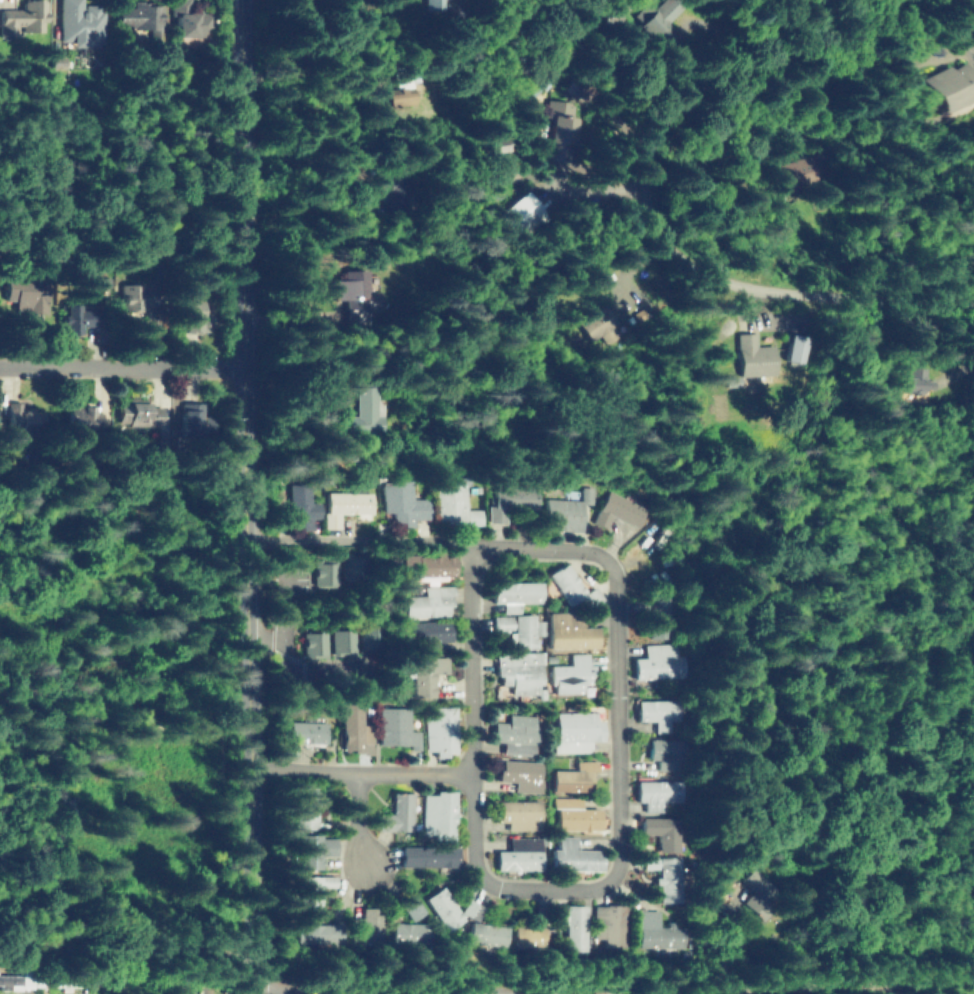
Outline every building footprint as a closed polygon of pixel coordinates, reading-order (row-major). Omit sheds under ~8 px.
[(17,35),(0,35),(0,7),(21,7),(21,0),(42,0),(42,29),(18,29),(17,35)] [(61,45),(61,0),(80,0),(80,7),(99,7),(99,11),(102,11),(102,45),(61,45)] [(133,8),(133,0),(160,0),(160,27),(119,28),(118,8),(133,8)] [(171,35),(170,0),(187,0),(187,7),(210,7),(210,26),(198,26),(199,35),(171,35)] [(424,10),(442,10),(442,0),(423,0),(424,10)] [(683,8),(674,0),(663,0),(654,10),(645,3),(631,19),(662,47),(676,32),(668,25),(683,8)] [(973,105),(973,66),(968,69),(966,65),(940,80),(958,114),(973,105)] [(545,161),(564,163),(565,146),(575,146),(577,119),(572,119),(573,103),(549,101),(545,161)] [(832,182),(826,157),(777,168),(783,194),(832,182)] [(386,176),(386,206),(404,206),(403,176),(386,176)] [(495,213),(508,234),(540,213),(526,192),(495,213)] [(343,301),(344,322),(367,321),(366,312),(378,311),(377,291),(366,292),(365,270),(341,271),(341,280),(331,281),(332,302),(343,301)] [(45,276),(45,305),(43,305),(43,310),(25,311),(25,305),(12,306),(12,299),(1,299),(1,278),(12,278),(12,276),(45,276)] [(147,310),(117,310),(116,278),(146,277),(147,310)] [(196,311),(196,313),(211,313),(211,328),(189,328),(177,328),(177,310),(178,310),(178,298),(197,297),(197,311),(196,311)] [(79,302),(79,309),(99,308),(99,324),(80,325),(80,332),(56,333),(55,302),(79,302)] [(590,343),(616,322),(602,305),(576,325),(590,343)] [(773,346),(755,347),(754,334),(735,334),(736,377),(774,376),(773,346)] [(801,366),(807,339),(788,335),(782,362),(801,366)] [(914,391),(943,392),(943,380),(934,380),(934,368),(915,368),(914,391)] [(358,417),(351,417),(351,432),(385,433),(386,399),(379,399),(379,388),(358,387),(358,417)] [(147,400),(147,405),(161,405),(161,423),(147,423),(147,424),(142,424),(142,432),(124,432),(124,424),(119,424),(118,401),(147,400)] [(90,430),(63,430),(62,405),(89,404),(90,430)] [(199,435),(181,436),(181,406),(199,406),(199,435)] [(31,408),(44,408),(44,424),(31,425),(32,432),(5,432),(5,408),(31,408)] [(464,517),(436,517),(435,477),(463,477),(464,517)] [(410,478),(410,500),(430,499),(431,517),(411,518),(411,524),(401,524),(400,518),(389,518),(389,510),(380,510),(380,478),(410,478)] [(578,528),(545,529),(544,501),(577,500),(577,484),(591,484),(592,502),(577,502),(578,528)] [(505,521),(488,521),(488,504),(492,504),(491,486),(535,485),(535,505),(505,506),(505,521)] [(337,526),(322,526),(322,491),(369,490),(370,511),(337,512),(337,526)] [(643,509),(634,527),(609,515),(604,526),(592,520),(606,491),(643,509)] [(309,492),(309,499),(319,498),(319,517),(309,518),(309,523),(309,528),(297,528),(297,523),(283,523),(283,492),(309,492)] [(453,552),(454,575),(415,576),(415,568),(402,568),(402,553),(453,552)] [(342,583),(363,583),(363,556),(342,555),(342,583)] [(337,561),(311,562),(311,587),(337,587),(337,561)] [(565,562),(585,592),(593,586),(600,598),(588,606),(581,595),(569,604),(549,574),(565,562)] [(518,601),(518,610),(502,611),(502,601),(490,601),(489,578),(538,577),(538,601),(518,601)] [(449,613),(414,614),(413,586),(449,585),(449,613)] [(670,595),(671,634),(648,635),(648,607),(637,607),(636,596),(647,596),(647,595),(670,595)] [(596,645),(549,646),(548,613),(596,612),(596,645)] [(535,614),(535,618),(541,618),(542,632),(535,632),(535,645),(512,646),(512,629),(493,630),(493,616),(512,616),(512,615),(535,614)] [(440,638),(440,651),(426,651),(426,639),(410,639),(409,618),(450,617),(451,638),(440,638)] [(330,656),(354,657),(355,631),(330,631),(330,656)] [(301,659),(326,658),(326,633),(301,634),(301,659)] [(644,676),(636,676),(635,651),(643,651),(643,644),(683,643),(683,675),(644,676)] [(589,663),(589,664),(593,664),(594,678),(589,678),(589,683),(582,684),(582,691),(555,691),(555,684),(551,684),(551,664),(568,663),(568,655),(588,654),(588,663),(589,663)] [(537,691),(508,692),(508,683),(500,683),(500,656),(540,655),(540,682),(537,682),(537,691)] [(432,657),(432,658),(447,658),(447,674),(432,674),(433,694),(414,694),(414,658),(432,657)] [(668,718),(669,729),(653,729),(653,718),(635,719),(635,701),(678,700),(678,717),(668,718)] [(455,703),(456,747),(452,747),(452,754),(432,755),(431,747),(425,748),(424,704),(455,703)] [(359,705),(360,721),(373,721),(374,741),(360,742),(360,750),(343,750),(343,749),(334,749),(334,726),(343,726),(342,705),(359,705)] [(409,742),(380,742),(379,709),(409,709),(409,742)] [(595,711),(595,719),(602,719),(603,738),(589,738),(590,750),(554,750),(554,738),(559,738),(559,712),(595,711)] [(531,712),(531,716),(538,716),(538,744),(532,744),(532,753),(505,753),(505,743),(496,743),(496,718),(504,718),(504,713),(531,712)] [(324,739),(283,740),(282,718),(324,718),(324,739)] [(681,747),(682,769),(658,769),(658,756),(647,756),(647,738),(681,738),(681,747)] [(537,779),(538,790),(516,790),(516,780),(498,780),(497,756),(540,755),(541,779),(537,779)] [(590,788),(550,789),(550,766),(589,765),(590,788)] [(679,777),(679,808),(641,809),(641,799),(634,799),(634,785),(640,785),(640,777),(679,777)] [(317,828),(295,828),(294,788),(317,787),(317,828)] [(455,792),(456,837),(434,837),(434,833),(423,833),(422,793),(455,792)] [(411,794),(411,828),(377,828),(378,812),(390,812),(390,793),(411,794)] [(579,797),(579,807),(603,807),(604,826),(552,827),(552,808),(552,798),(579,797)] [(515,800),(538,800),(539,827),(506,828),(506,819),(498,819),(498,800),(515,800)] [(676,831),(676,848),(659,848),(659,831),(641,832),(640,814),(675,813),(676,831)] [(319,831),(319,838),(335,837),(335,853),(319,854),(319,865),(297,865),(297,832),(319,831)] [(573,835),(574,849),(600,849),(600,868),(553,869),(552,849),(559,849),(559,835),(573,835)] [(539,868),(494,869),(494,850),(507,850),(507,837),(538,837),(539,868)] [(455,864),(401,865),(400,843),(454,842),(455,864)] [(660,854),(660,855),(678,854),(679,898),(660,899),(659,866),(641,866),(641,854),(660,854)] [(774,908),(759,921),(736,896),(748,886),(737,874),(751,860),(774,885),(763,896),(774,908)] [(319,871),(319,872),(333,872),(333,887),(320,887),(320,904),(299,904),(299,872),(319,871)] [(463,918),(446,929),(424,897),(441,886),(463,918)] [(425,913),(413,921),(403,905),(415,897),(425,913)] [(484,908),(477,920),(461,912),(468,899),(484,908)] [(626,936),(626,944),(605,944),(604,936),(596,936),(596,904),(625,903),(626,936)] [(586,904),(586,950),(563,950),(564,923),(555,923),(555,919),(551,919),(552,904),(586,904)] [(658,906),(658,925),(682,925),(682,945),(639,945),(639,906),(658,906)] [(383,908),(383,945),(353,945),(354,918),(363,918),(363,907),(383,908)] [(529,913),(529,926),(544,925),(545,946),(511,946),(510,928),(510,914),(529,913)] [(341,944),(286,945),(286,923),(340,922),(341,944)] [(427,941),(392,942),(392,922),(427,922),(427,941)] [(506,923),(506,943),(484,943),(484,941),(468,941),(467,923),(506,923)] [(19,988),(0,988),(0,966),(19,966),(19,968),(36,967),(37,985),(19,985),(19,988)]
